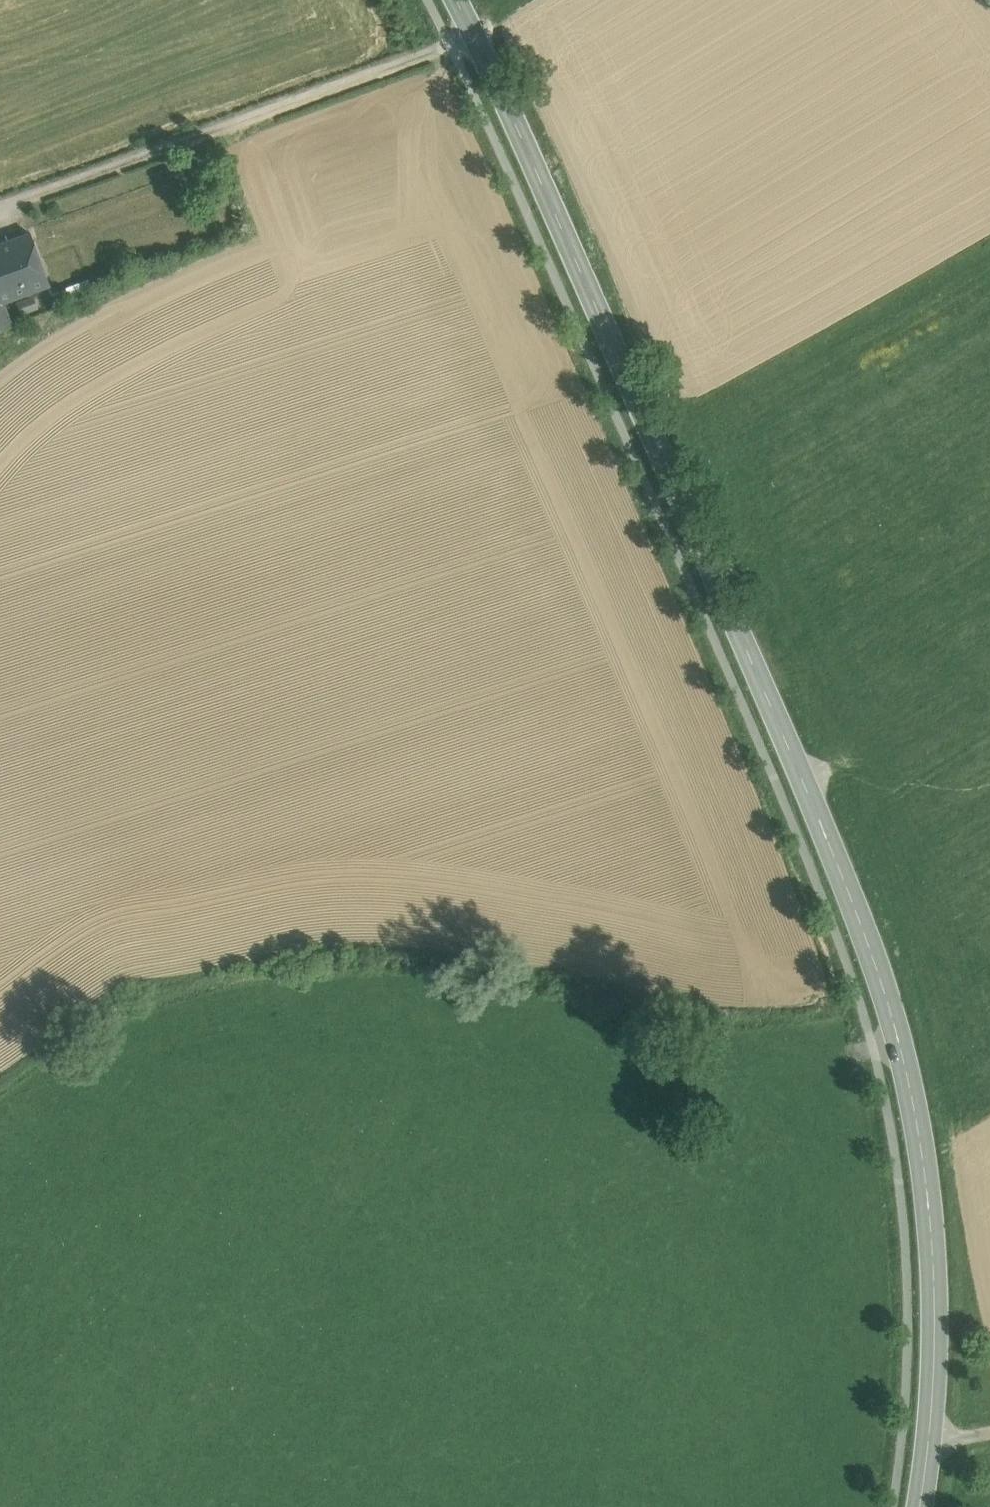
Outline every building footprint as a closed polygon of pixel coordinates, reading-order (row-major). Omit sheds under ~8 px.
[(0,244),(0,304),(3,303),(50,286),(30,233),(0,244)] [(12,325),(3,303),(0,304),(0,330),(12,325)]
